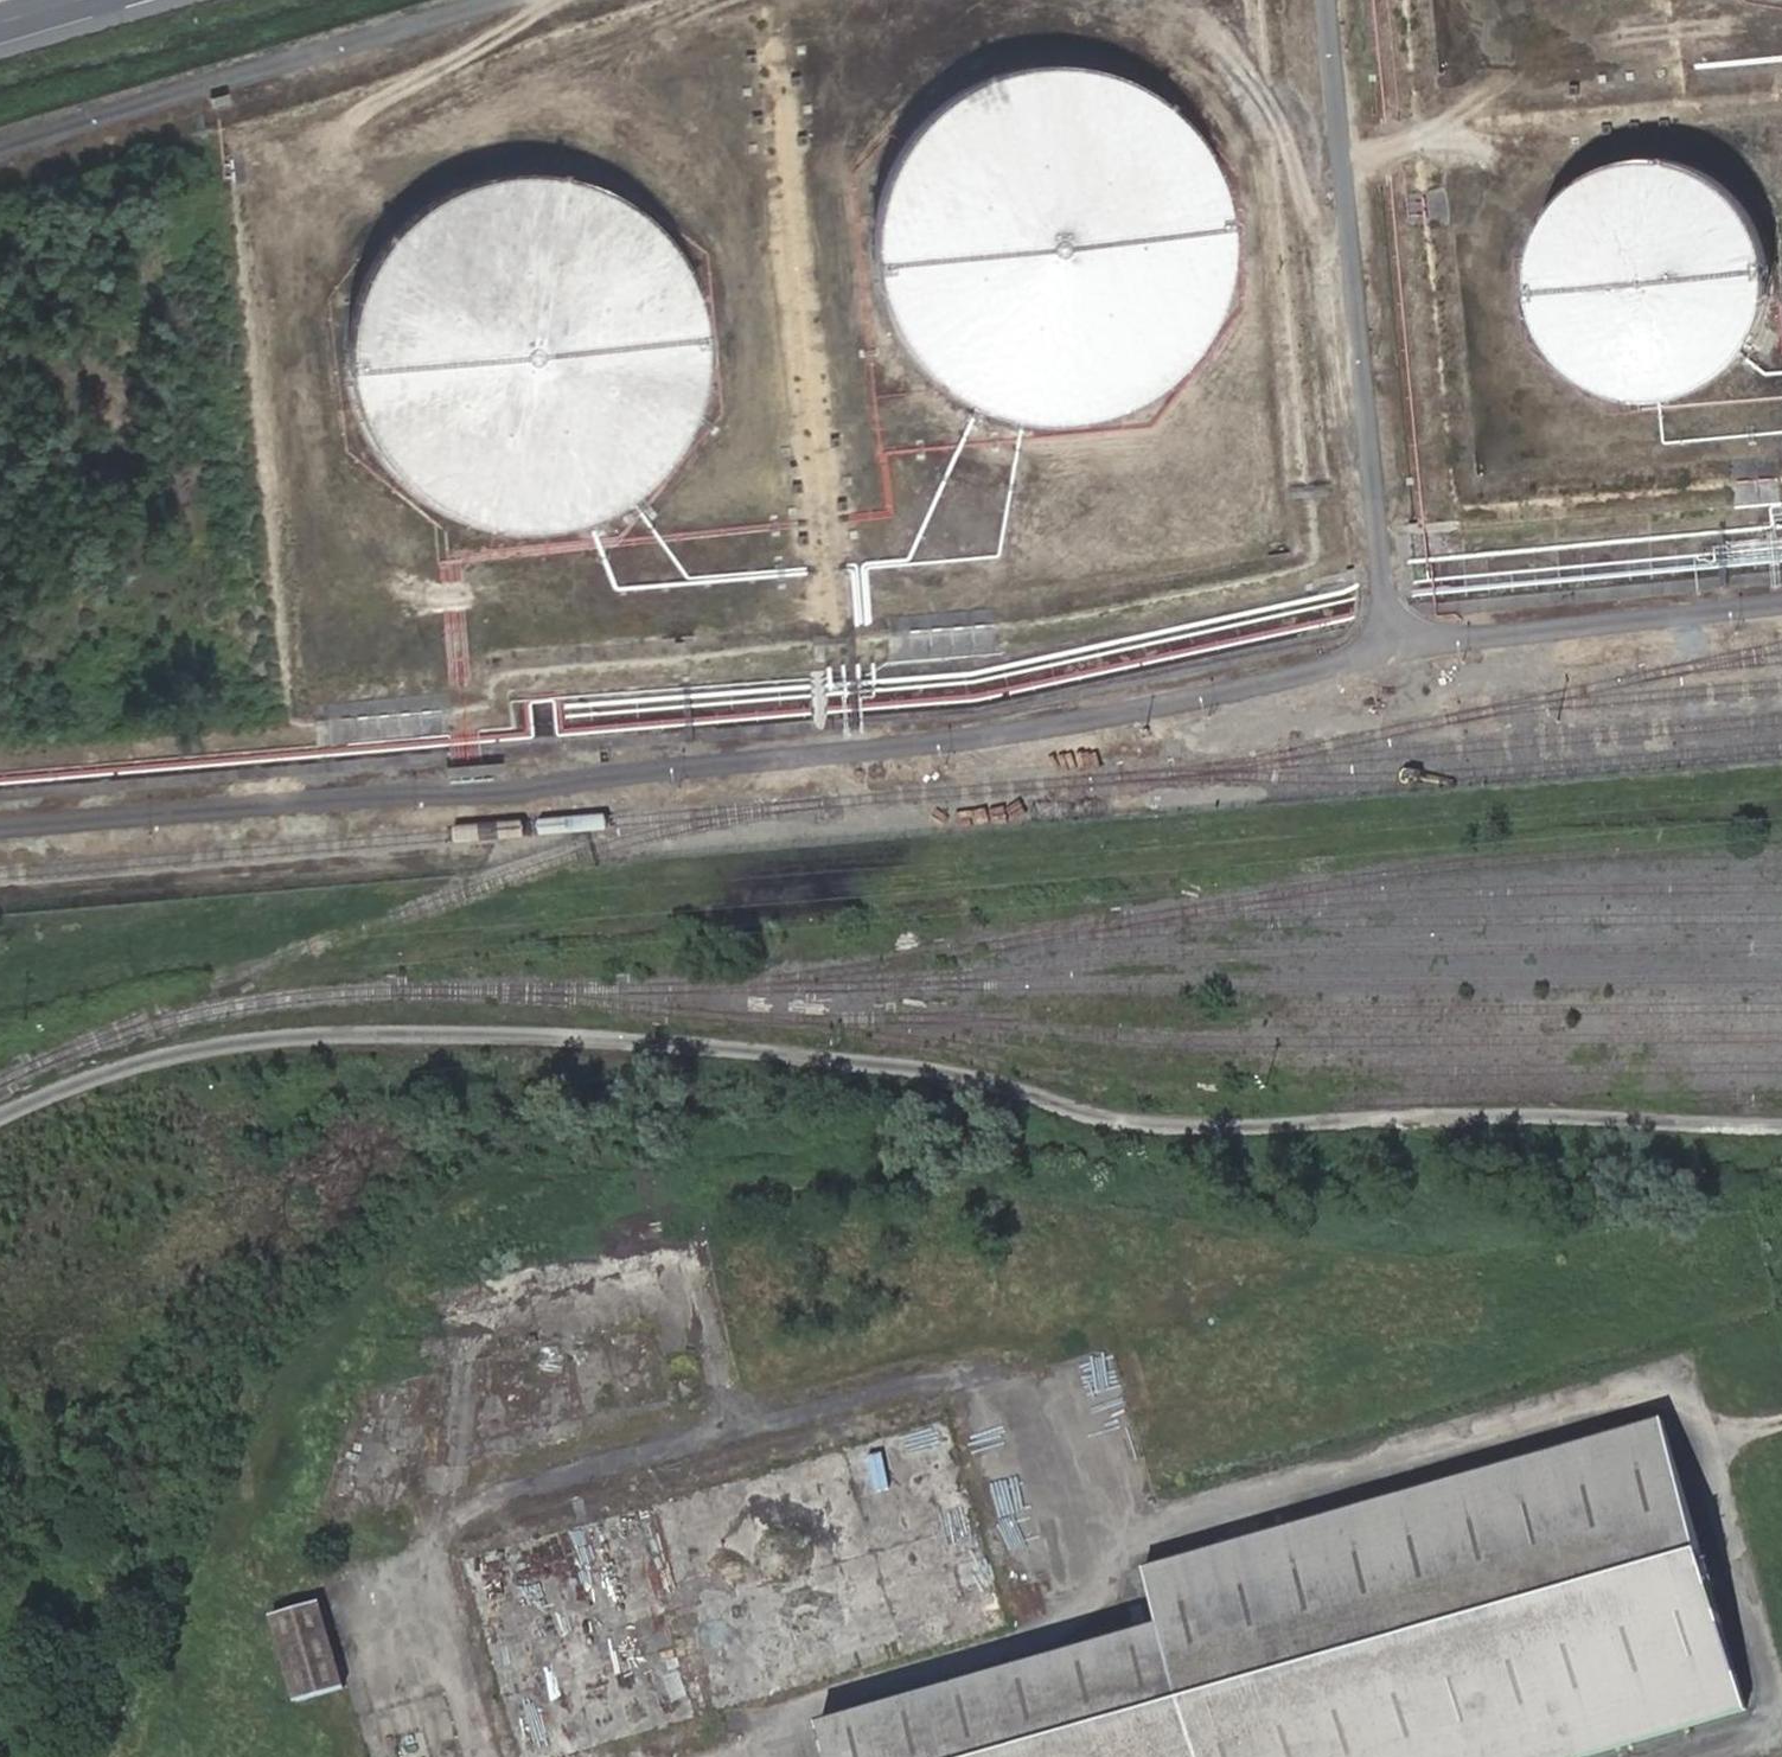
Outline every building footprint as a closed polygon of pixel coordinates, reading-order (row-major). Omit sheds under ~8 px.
[(917,157),(910,175),(902,209),(900,243),(905,277),(917,308),(934,338),(956,363),(983,384),(1013,399),(1046,408),(1080,411),(1113,408),(1145,398),(1175,383),(1202,362),(1224,336),(1241,307),(1252,275),(1257,241),(1255,207),(1247,174),(1233,144),(1222,127),(1210,112),(1195,99),(1180,87),(1163,77),(1146,68),(1128,62),(1109,58),(1090,56),(1070,55),(1051,57),(1032,61),(1014,67),(997,75),(980,85),(964,97),(950,110),(937,124),(926,140),(917,157)] [(690,196),(661,169),(650,161),(638,154),(627,148),(615,143),(590,136),(564,133),(539,133),(526,134),(513,136),(501,140),(476,149),(465,155),(454,161),(443,169),(424,186),(415,195),(392,230),(378,268),(373,308),(377,348),(390,387),(411,421),(440,450),(474,471),(512,485),(552,490),(592,485),(630,472),(664,450),(693,422),(714,387),(727,349),(731,309),(726,268),(712,231),(690,196)] [(1587,179),(1569,193),(1552,212),(1540,234),(1533,259),(1531,284),(1535,309),(1545,334),(1559,354),(1577,372),(1599,385),(1623,393),(1648,395),(1674,393),(1698,385),(1720,372),(1738,354),(1752,333),(1762,310),(1766,284),(1764,259),(1757,234),(1752,224),(1740,205),(1732,196),(1724,189),(1715,182),(1705,176),(1685,167),(1674,164),(1662,162),(1640,162),(1629,163),(1617,166),(1607,169),(1596,174),(1587,179)] [(1693,1478),(1677,1427),(1162,1575),(1177,1627),(830,1725),(839,1756),(1579,1756),(1760,1705),(1693,1478)] [(303,1691),(353,1678),(330,1592),(281,1605),(303,1691)]
